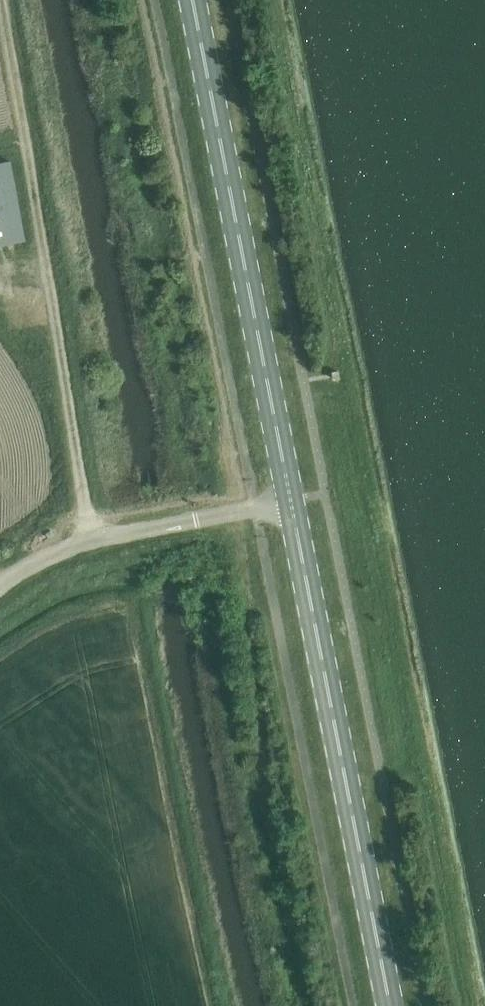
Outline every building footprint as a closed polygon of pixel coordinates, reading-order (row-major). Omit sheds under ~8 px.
[(24,242),(9,162),(0,164),(0,246),(24,242)] [(338,371),(331,372),(333,380),(340,379),(338,371)]
